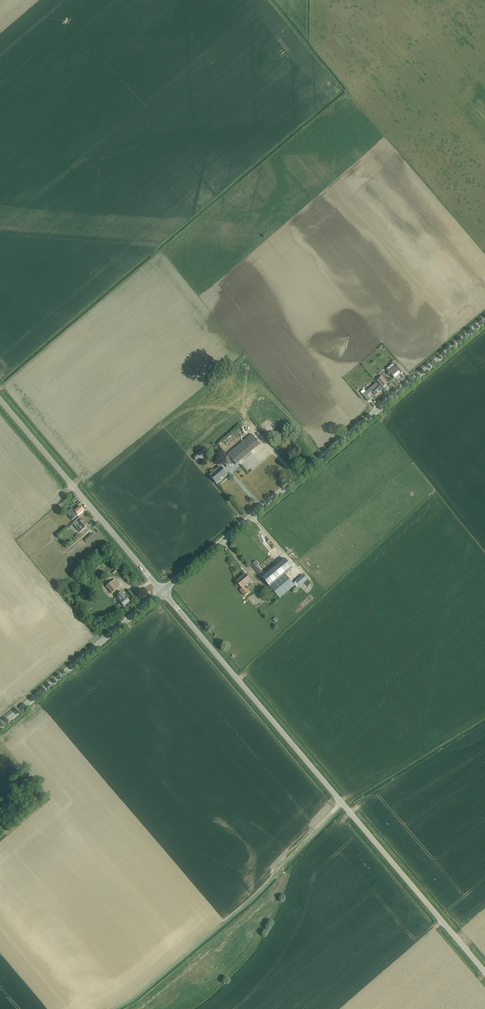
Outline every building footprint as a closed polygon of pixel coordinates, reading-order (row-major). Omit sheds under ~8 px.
[(395,367),(392,364),(386,370),(388,373),(387,374),(390,376),(391,375),(394,379),(401,373),(401,374),(403,372),(397,365),(395,367)] [(382,377),(377,381),(383,388),(388,384),(382,377)] [(376,395),(382,390),(376,384),(363,395),(369,401),(371,399),(368,396),(372,392),(376,395)] [(232,461),(236,465),(260,444),(252,434),(227,455),(228,456),(224,459),(228,464),(232,461)] [(215,472),(213,469),(211,471),(213,473),(210,476),(217,484),(227,475),(221,467),(215,472)] [(72,509),(66,514),(73,521),(84,510),(80,506),(74,512),(72,509)] [(80,517),(73,524),(72,523),(68,526),(70,527),(73,524),(75,526),(75,527),(80,532),(84,529),(88,525),(80,517)] [(84,536),(90,530),(88,527),(82,533),(84,536)] [(87,544),(95,536),(92,533),(84,540),(87,544)] [(279,599),(294,586),(285,575),(293,568),(284,559),(262,577),(275,594),(279,599)] [(252,566),(259,574),(262,571),(257,566),(258,565),(256,563),(252,566)] [(245,574),(236,582),(242,589),(241,590),(245,596),(249,592),(245,587),(251,581),(245,574)] [(296,581),(294,583),(298,588),(308,580),(304,574),(296,581)] [(121,587),(115,580),(106,588),(112,594),(121,587)] [(122,592),(117,596),(121,601),(120,602),(124,607),(130,601),(126,597),(122,592)]
